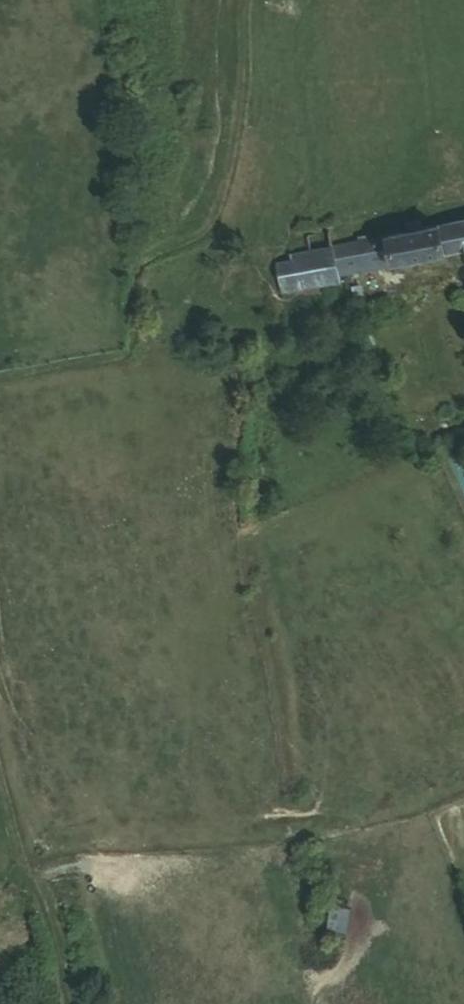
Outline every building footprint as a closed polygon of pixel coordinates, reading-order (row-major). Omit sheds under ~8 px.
[(463,254),(463,225),(334,250),(331,235),(309,239),(312,254),(296,257),(297,264),(282,267),(287,295),(341,284),(339,273),(345,272),(348,288),(371,283),(368,267),(394,262),(395,267),(463,254)]
